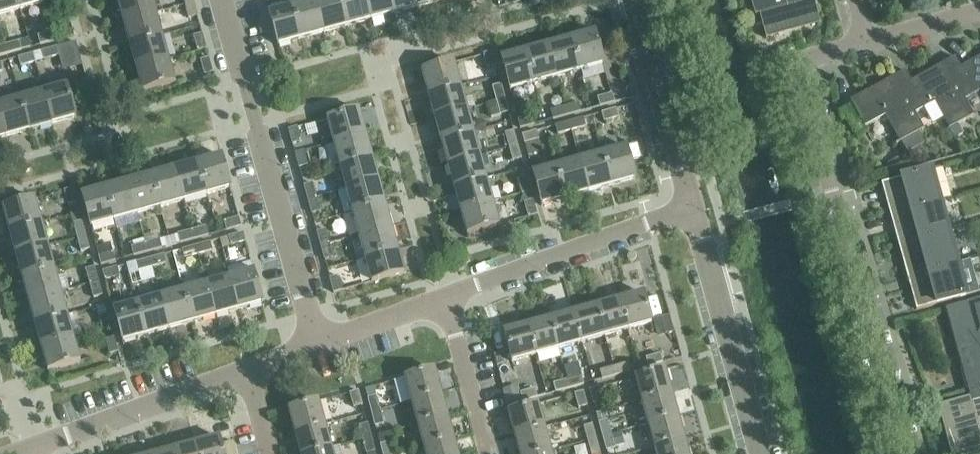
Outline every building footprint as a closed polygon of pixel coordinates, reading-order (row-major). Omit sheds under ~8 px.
[(20,10),(18,0),(0,0),(0,15),(20,10)] [(20,10),(44,3),(43,0),(18,0),(20,10)] [(123,22),(156,13),(152,0),(117,0),(123,22)] [(316,0),(293,7),(301,39),(325,33),(316,0)] [(316,0),(325,33),(348,26),(341,0),(317,0),(316,0)] [(348,26),(371,20),(365,0),(341,0),(348,26)] [(371,20),(394,14),(390,0),(365,0),(371,20)] [(394,14),(417,8),(415,0),(390,0),(394,14)] [(767,38),(820,23),(814,0),(751,0),(755,15),(760,14),(767,38)] [(194,2),(185,5),(189,19),(198,16),(194,2)] [(301,39),(293,7),(269,13),(278,46),(301,39)] [(123,22),(130,46),(162,37),(156,13),(123,22)] [(595,32),(571,39),(580,71),(604,65),(595,32)] [(55,41),(52,33),(38,36),(40,45),(55,41)] [(206,49),(203,34),(194,37),(198,51),(206,49)] [(130,46),(136,68),(168,59),(162,37),(130,46)] [(571,39),(548,45),(557,77),(580,71),(571,39)] [(19,42),(5,45),(8,54),(22,50),(19,42)] [(548,45),(525,51),(534,84),(557,77),(548,45)] [(59,56),(56,48),(42,52),(44,60),(59,56)] [(534,84),(525,51),(501,58),(510,90),(534,84)] [(484,54),(487,69),(496,66),(492,52),(484,54)] [(35,63),(33,54),(18,58),(21,67),(35,63)] [(944,63),(965,100),(979,91),(979,57),(961,67),(955,57),(944,63)] [(200,61),(204,75),(213,73),(209,58),(200,61)] [(168,59),(136,68),(142,92),(175,83),(168,59)] [(421,72),(428,96),(461,87),(454,63),(421,72)] [(905,71),(895,76),(915,113),(935,102),(949,129),(973,115),(965,100),(944,63),(911,81),(905,71)] [(915,113),(895,76),(850,101),(865,127),(885,116),(900,142),(901,141),(910,137),(924,129),(915,113)] [(493,88),(496,101),(505,99),(501,85),(493,88)] [(67,86),(43,92),(52,125),(76,118),(67,86)] [(428,96),(434,119),(467,110),(461,87),(428,96)] [(43,92),(20,99),(29,131),(52,125),(43,92)] [(614,103),(612,94),(597,98),(600,107),(614,103)] [(0,104),(0,117),(6,138),(29,131),(20,99),(0,104)] [(505,99),(496,101),(500,115),(509,113),(505,99)] [(579,103),(565,107),(567,116),(581,112),(579,103)] [(567,116),(565,107),(551,111),(553,120),(567,116)] [(602,113),(604,122),(618,118),(616,109),(602,113)] [(327,119),(333,143),(366,134),(359,110),(327,119)] [(434,119),(441,142),(473,133),(467,110),(434,119)] [(518,120),(520,129),(535,125),(532,116),(518,120)] [(583,118),(569,122),(571,131),(585,127),(583,118)] [(571,131),(569,122),(555,126),(557,134),(571,131)] [(958,125),(950,129),(955,138),(963,134),(958,125)] [(289,130),(293,144),(301,142),(297,127),(289,130)] [(505,134),(509,148),(518,145),(514,131),(505,134)] [(522,135),(525,143),(539,139),(537,131),(522,135)] [(441,142),(447,165),(480,156),(473,133),(441,142)] [(333,143),(339,166),(372,157),(366,134),(333,143)] [(910,137),(901,141),(906,151),(912,148),(913,143),(910,137)] [(518,145),(509,148),(513,162),(522,159),(518,145)] [(626,147),(603,154),(612,186),(635,180),(626,147)] [(295,154),(299,168),(308,166),(304,151),(295,154)] [(603,154),(579,160),(588,192),(612,186),(603,154)] [(222,156),(198,162),(207,195),(231,188),(222,156)] [(447,165),(454,188),(486,179),(480,156),(447,165)] [(339,166),(346,189),(378,180),(372,157),(339,166)] [(579,160),(556,166),(565,199),(588,192),(579,160)] [(198,162),(175,169),(184,201),(207,195),(198,162)] [(565,199),(556,166),(533,173),(541,205),(565,199)] [(175,169),(152,175),(161,208),(184,201),(175,169)] [(887,203),(890,215),(945,200),(940,201),(931,170),(926,172),(925,171),(881,183),(882,185),(884,184),(890,203),(887,203)] [(152,175),(129,182),(138,214),(161,208),(152,175)] [(518,179),(522,194),(531,192),(527,177),(518,179)] [(454,188),(459,207),(491,198),(486,179),(454,188)] [(346,189),(352,212),(385,203),(378,180),(346,189)] [(129,182),(105,188),(114,221),(138,214),(129,182)] [(304,186),(308,200),(317,197),(313,184),(304,186)] [(64,191),(68,205),(77,203),(73,188),(64,191)] [(114,221),(105,188),(82,195),(91,227),(114,221)] [(317,197),(308,200),(312,214),(320,211),(317,197)] [(491,198),(459,207),(467,235),(499,226),(491,198)] [(3,208),(9,232),(42,223),(35,199),(3,208)] [(896,235),(899,247),(954,232),(954,231),(948,232),(940,202),(946,201),(945,200),(890,215),(890,216),(893,216),(898,234),(896,235)] [(524,203),(528,218),(537,216),(533,201),(524,203)] [(352,212),(359,236),(391,227),(385,203),(352,212)] [(224,222),(227,230),(241,226),(239,218),(224,222)] [(73,224),(77,238),(86,236),(82,221),(73,224)] [(9,232),(16,255),(48,246),(42,223),(9,232)] [(206,227),(192,231),(194,239),(208,235),(206,227)] [(359,236),(365,259),(398,250),(391,227),(359,236)] [(317,232),(321,246),(329,244),(326,230),(317,232)] [(194,239),(192,231),(178,235),(180,243),(194,239)] [(904,266),(908,278),(963,263),(962,262),(957,264),(949,234),(954,232),(899,247),(902,247),(907,265),(904,266)] [(246,242),(243,233),(229,237),(231,246),(246,242)] [(86,236),(77,238),(81,252),(90,249),(86,236)] [(159,240),(145,244),(148,252),(162,248),(159,240)] [(210,242),(196,246),(198,255),(212,251),(210,242)] [(148,252),(145,244),(131,248),(134,256),(148,252)] [(329,244),(321,246),(325,260),(333,258),(329,244)] [(16,255),(22,278),(55,269),(48,246),(16,255)] [(198,255),(196,246),(182,250),(184,259),(198,255)] [(398,250),(365,259),(372,282),(404,273),(398,250)] [(115,261),(113,252),(99,256),(101,265),(115,261)] [(163,255),(150,259),(152,267),(166,264),(163,255)] [(152,267),(150,259),(135,263),(138,271),(152,267)] [(963,263),(908,278),(908,279),(910,278),(915,296),(913,297),(916,310),(960,298),(960,297),(977,293),(969,261),(963,263)] [(86,270),(90,284),(99,282),(95,268),(86,270)] [(120,276),(117,268),(103,272),(105,280),(120,276)] [(22,278),(28,301),(61,292),(55,269),(22,278)] [(254,271),(230,277),(239,310),(263,303),(254,271)] [(330,279),(334,293),(342,291),(338,276),(330,279)] [(230,277),(207,284),(216,316),(239,310),(230,277)] [(99,282),(90,284),(94,298),(103,296),(99,282)] [(207,284),(183,290),(192,323),(216,316),(207,284)] [(183,290),(160,297),(169,329),(192,323),(183,290)] [(28,301),(35,324),(67,315),(61,292),(28,301)] [(644,294),(620,300),(628,330),(652,323),(644,294)] [(160,297),(137,303),(146,336),(169,329),(160,297)] [(951,327),(970,396),(938,405),(952,453),(972,453),(979,452),(979,433),(978,424),(979,423),(979,299),(945,308),(947,313),(938,315),(934,319),(933,324),(937,328),(942,329),(951,327)] [(620,300),(597,307),(605,336),(628,330),(620,300)] [(146,336),(137,303),(113,310),(122,342),(146,336)] [(597,307),(574,313),(582,342),(605,336),(597,307)] [(574,313),(551,319),(559,349),(582,342),(574,313)] [(99,316),(103,331),(112,328),(108,314),(99,316)] [(35,324),(41,347),(74,339),(67,315),(35,324)] [(669,316),(654,320),(657,333),(673,329),(669,316)] [(551,319),(527,326),(536,355),(559,349),(551,319)] [(536,355),(527,326),(504,332),(512,362),(536,355)] [(106,340),(109,354),(118,352),(114,338),(106,340)] [(74,339),(41,347),(48,371),(80,362),(74,339)] [(646,359),(649,367),(663,363),(661,355),(646,359)] [(628,364),(614,368),(616,376),(630,372),(628,364)] [(616,376),(614,368),(600,371),(602,380),(616,376)] [(635,377),(642,401),(671,393),(665,369),(635,377)] [(405,378),(411,402),(441,394),(434,370),(405,378)] [(581,377),(568,380),(570,389),(584,385),(581,377)] [(570,389),(568,380),(553,384),(556,393),(570,389)] [(590,390),(594,404),(602,402),(598,387),(590,390)] [(521,393),(523,402),(537,398),(535,389),(521,393)] [(362,405),(358,390),(349,393),(353,407),(362,405)] [(587,406),(583,391),(575,394),(579,408),(587,406)] [(642,401),(648,424),(678,416),(671,393),(642,401)] [(411,402),(418,425),(447,417),(441,394),(411,402)] [(366,397),(370,412),(379,410),(375,395),(366,397)] [(289,410),(295,432),(324,424),(318,402),(289,410)] [(508,412),(515,436),(544,428),(537,404),(508,412)] [(379,410),(370,412),(374,425),(383,422),(379,410)] [(648,424),(655,447),(684,439),(678,416),(648,424)] [(418,425),(424,448),(453,440),(447,417),(418,425)] [(599,423),(603,437),(611,434),(607,420),(599,423)] [(358,425),(362,439),(371,437),(367,423),(358,425)] [(301,453),(307,453),(331,447),(324,424),(295,432),(301,453)] [(584,427),(587,441),(596,438),(592,425),(584,427)] [(520,453),(540,453),(550,451),(544,428),(515,436),(520,453)] [(621,432),(612,435),(615,446),(624,444),(621,432)] [(611,434),(603,437),(606,451),(615,448),(611,434)] [(371,437),(362,439),(366,453),(375,451),(371,437)] [(196,444),(198,453),(224,453),(219,438),(196,444)] [(587,441),(591,453),(595,453),(600,452),(596,438),(587,441)] [(656,453),(688,453),(684,439),(655,447),(656,453)] [(426,453),(457,453),(453,440),(424,448),(426,453)] [(382,453),(391,453),(388,441),(379,443),(382,453)] [(172,450),(173,453),(198,453),(196,444),(172,450)]
